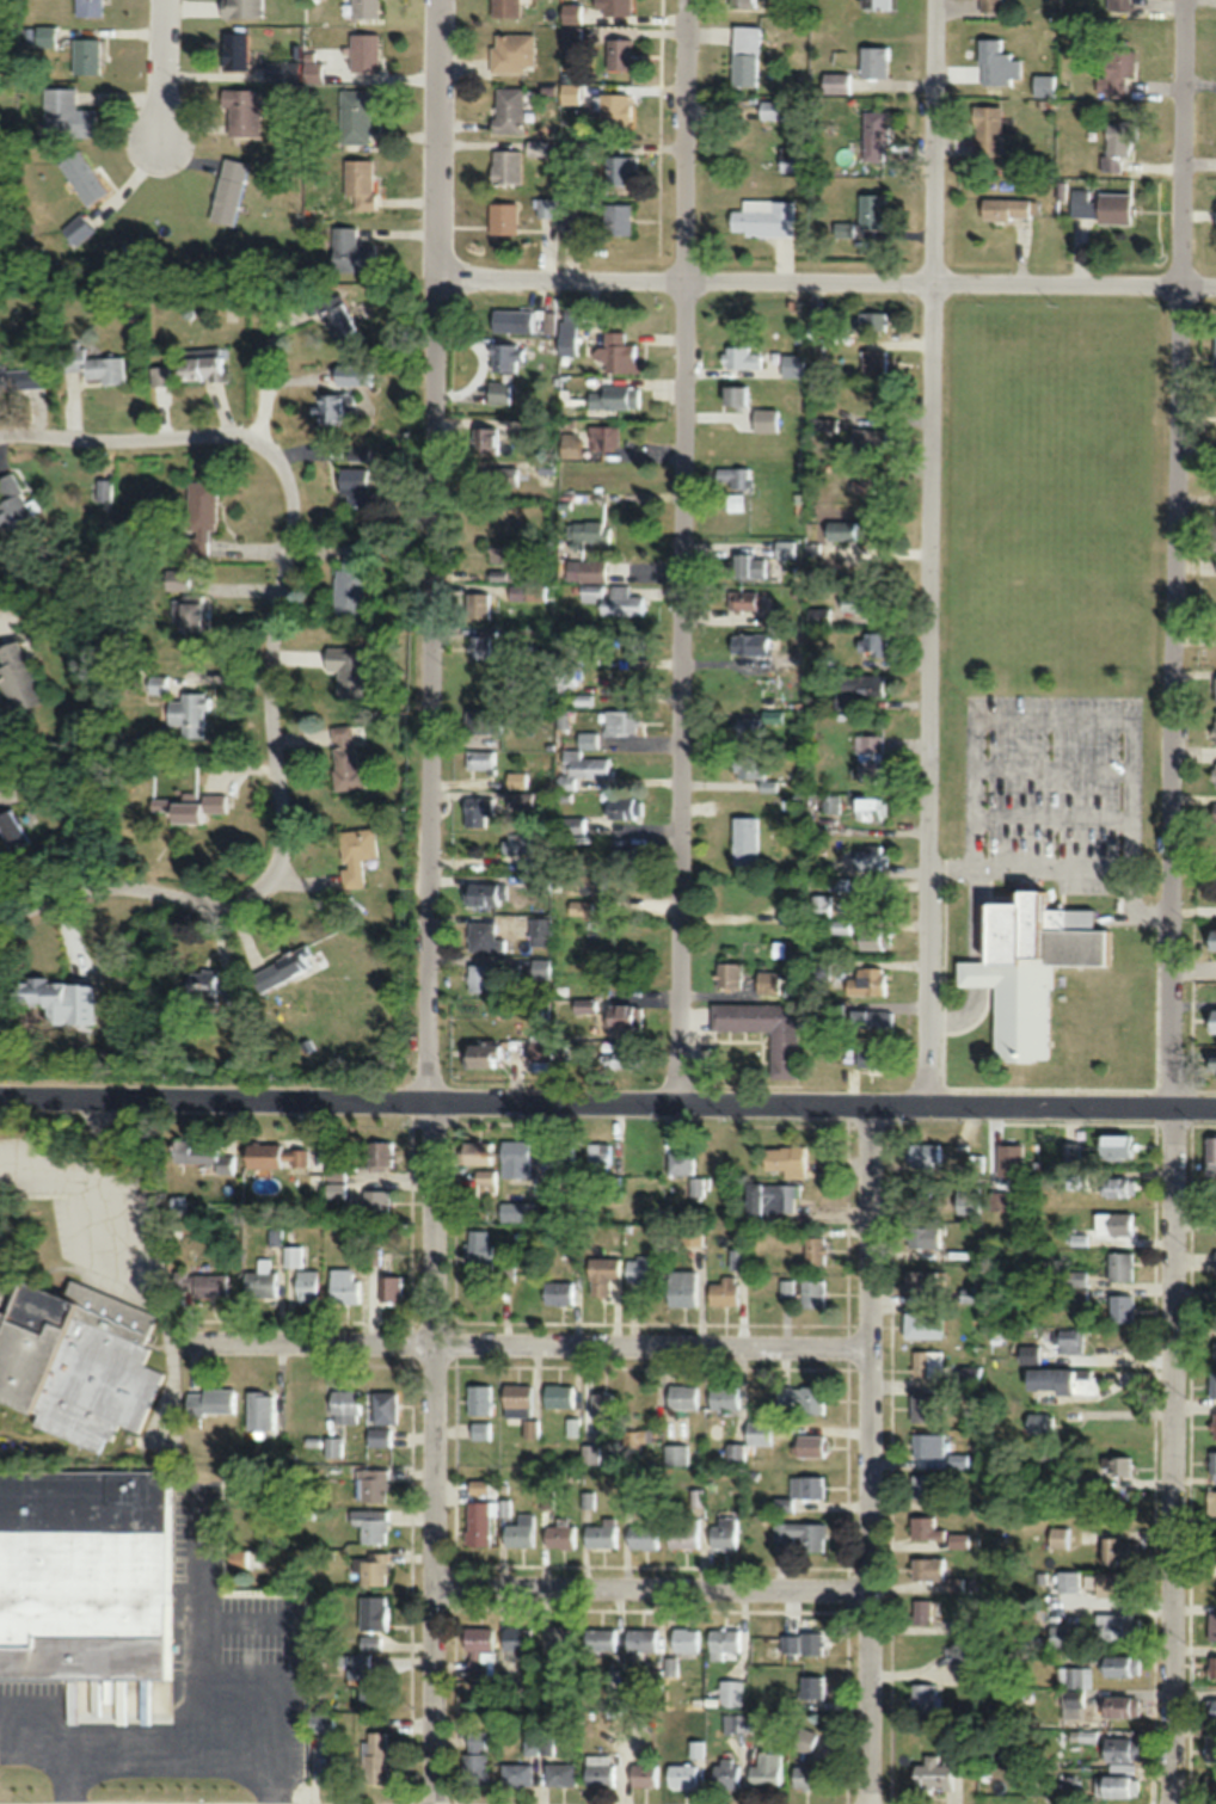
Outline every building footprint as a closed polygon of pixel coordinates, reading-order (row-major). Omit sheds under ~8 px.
[(74,15),(101,15),(101,0),(74,0),(74,15)] [(221,17),(262,17),(262,0),(221,0),(221,17)] [(351,17),(378,17),(378,0),(351,0),(351,17)] [(491,18),(521,18),(521,0),(491,0),(491,18)] [(630,0),(598,0),(598,15),(630,15),(630,0)] [(859,10),(889,10),(889,0),(859,0),(859,10)] [(977,13),(1002,13),(1002,0),(977,0),(977,13)] [(1107,9),(1129,9),(1129,0),(1107,0),(1107,9)] [(581,6),(563,5),(562,21),(580,22),(581,6)] [(758,86),(759,26),(732,26),(732,86),(758,86)] [(53,45),(53,27),(35,27),(35,45),(53,45)] [(222,69),(247,69),(247,32),(222,32),(222,69)] [(349,70),(378,70),(378,34),(349,34),(349,70)] [(534,34),(491,34),(491,70),(534,70),(534,34)] [(72,74),(99,74),(99,38),(72,38),(72,74)] [(607,69),(632,69),(632,38),(607,38),(607,69)] [(1020,59),(1010,59),(1010,52),(1000,52),(1000,38),(978,38),(978,84),(1020,84),(1020,59)] [(859,78),(888,78),(888,46),(859,46),(859,78)] [(1104,92),(1126,92),(1126,76),(1133,76),(1133,48),(1104,48),(1104,92)] [(298,62),(266,62),(266,81),(298,81),(298,62)] [(850,94),(850,73),(821,73),(821,94),(850,94)] [(1054,95),(1054,75),(1033,75),(1033,95),(1054,95)] [(524,132),(524,87),(496,87),(496,132),(524,132)] [(44,136),(94,136),(94,109),(75,109),(75,88),(44,88),(44,136)] [(259,135),(259,89),(226,89),(226,135),(259,135)] [(339,143),(369,143),(369,107),(378,107),(378,89),(339,89),(339,143)] [(629,93),(600,93),(600,127),(629,127),(629,93)] [(782,101),(760,101),(760,119),(782,119),(782,101)] [(973,158),(1000,158),(1000,106),(973,106),(973,158)] [(888,111),(863,111),(863,160),(888,160),(888,111)] [(1101,122),(1101,170),(1120,170),(1120,155),(1134,155),(1134,122),(1101,122)] [(57,162),(88,206),(109,191),(78,147),(57,162)] [(808,147),(780,147),(780,172),(808,172),(808,147)] [(521,149),(491,149),(491,183),(521,183),(521,149)] [(606,183),(636,183),(636,155),(606,155),(606,183)] [(248,162),(222,157),(208,221),(234,226),(248,162)] [(344,195),(354,195),(354,210),(372,210),(372,159),(344,159),(344,195)] [(1096,223),(1130,223),(1130,191),(1070,191),(1070,216),(1096,216),(1096,223)] [(883,227),(883,194),(859,194),(859,227),(883,227)] [(1036,198),(979,198),(979,218),(1036,218),(1036,198)] [(538,199),(538,216),(556,216),(556,199),(538,199)] [(793,235),(793,201),(743,201),(743,211),(730,211),(730,235),(793,235)] [(517,233),(517,202),(488,202),(488,233),(517,233)] [(631,235),(631,204),(604,204),(604,235),(631,235)] [(563,205),(563,221),(581,221),(581,205),(563,205)] [(95,227),(80,212),(61,231),(76,247),(95,227)] [(853,224),(834,224),(834,236),(853,236),(853,224)] [(356,226),(333,226),(333,271),(375,271),(375,244),(356,244),(356,226)] [(335,350),(361,339),(341,292),(315,303),(335,350)] [(533,309),(505,309),(505,331),(533,331),(533,309)] [(886,311),(857,311),(857,333),(886,333),(886,311)] [(575,322),(558,322),(558,353),(575,353),(575,322)] [(638,372),(638,344),(623,344),(623,332),(604,332),(604,372),(638,372)] [(492,369),(516,369),(516,360),(526,360),(526,343),(492,343),(492,369)] [(59,372),(84,370),(85,384),(124,381),(122,355),(84,358),(83,346),(58,348),(59,372)] [(749,346),(723,346),(723,368),(761,368),(761,352),(749,352),(749,346)] [(223,378),(222,348),(177,350),(178,380),(223,378)] [(885,350),(860,350),(860,372),(885,372),(885,350)] [(157,429),(172,428),(170,366),(156,366),(157,429)] [(44,389),(44,367),(0,367),(0,389),(44,389)] [(487,403),(511,403),(511,381),(487,381),(487,403)] [(751,386),(721,386),(721,407),(751,407),(751,386)] [(640,408),(640,387),(588,387),(588,408),(640,408)] [(316,422),(340,422),(340,402),(351,402),(351,393),(316,393),(316,422)] [(811,430),(837,430),(837,419),(812,418),(811,430)] [(617,426),(589,426),(589,450),(617,450),(617,426)] [(474,427),(474,452),(498,452),(498,427),(474,427)] [(850,451),(882,451),(882,429),(850,429),(850,451)] [(578,457),(578,433),(560,433),(560,457),(578,457)] [(517,488),(517,466),(481,466),(481,488),(517,488)] [(369,467),(339,467),(339,495),(346,495),(346,506),(369,506),(369,467)] [(729,489),(751,489),(751,467),(714,467),(714,482),(729,482),(729,489)] [(578,501),(578,493),(612,493),(612,474),(578,474),(578,480),(562,480),(562,501),(578,501)] [(850,492),(876,492),(876,474),(850,474),(850,492)] [(29,528),(29,513),(28,513),(28,479),(0,479),(0,528),(29,528)] [(112,501),(112,480),(97,480),(97,501),(112,501)] [(184,555),(208,555),(208,529),(216,529),(216,481),(184,481),(184,555)] [(743,493),(726,493),(726,510),(743,510),(743,493)] [(828,521),(828,540),(861,540),(861,521),(828,521)] [(609,543),(609,522),(573,522),(573,543),(609,543)] [(793,541),(775,541),(775,557),(793,557),(793,541)] [(511,542),(487,542),(487,561),(511,561),(511,542)] [(334,570),(334,618),(364,618),(364,543),(343,543),(343,570),(334,570)] [(766,554),(727,554),(727,577),(766,577),(766,554)] [(566,560),(566,581),(605,581),(605,560),(566,560)] [(514,571),(489,571),(489,580),(514,580),(514,571)] [(510,601),(543,601),(543,585),(510,585),(510,601)] [(643,614),(643,596),(627,596),(627,585),(606,585),(580,585),(580,600),(598,600),(598,615),(643,614)] [(763,590),(727,590),(727,609),(763,609),(763,590)] [(840,611),(878,611),(878,591),(840,591),(840,611)] [(488,618),(488,593),(465,593),(465,618),(488,618)] [(207,631),(207,598),(174,598),(174,631),(207,631)] [(833,607),(807,607),(807,627),(833,627),(833,607)] [(622,657),(642,657),(642,628),(622,628),(622,657)] [(886,655),(886,632),(860,632),(860,655),(886,655)] [(769,633),(729,633),(729,655),(769,655),(769,633)] [(490,635),(469,635),(469,657),(490,657),(490,635)] [(42,701),(20,639),(0,646),(0,656),(3,666),(0,667),(0,679),(12,712),(42,701)] [(337,672),(336,698),(369,698),(369,665),(379,666),(379,649),(326,649),(326,672),(337,672)] [(834,710),(853,710),(854,696),(885,697),(886,675),(835,675),(834,710)] [(167,689),(164,676),(148,679),(151,692),(167,689)] [(167,699),(167,724),(181,724),(181,737),(205,738),(207,693),(182,693),(181,700),(167,699)] [(465,734),(502,734),(502,709),(465,709),(465,734)] [(603,710),(603,735),(636,735),(637,710),(603,710)] [(781,712),(761,712),(761,723),(781,723),(781,712)] [(757,744),(757,718),(732,718),(732,744),(757,744)] [(355,726),(330,727),(334,790),(364,789),(363,768),(357,769),(355,726)] [(576,778),(611,778),(611,758),(580,758),(580,748),(595,748),(595,733),(578,733),(578,749),(560,749),(560,789),(576,789),(576,778)] [(882,781),(883,736),(855,736),(854,781),(882,781)] [(465,771),(496,771),(496,751),(465,751),(465,771)] [(732,757),(732,780),(762,780),(762,757),(732,757)] [(527,773),(507,773),(507,788),(527,788),(527,773)] [(507,807),(533,807),(533,792),(507,792),(507,807)] [(168,811),(168,824),(197,824),(197,794),(185,794),(185,799),(149,799),(149,811),(168,811)] [(225,794),(201,794),(201,813),(225,813),(225,794)] [(840,812),(840,796),(823,796),(823,812),(840,812)] [(464,827),(484,827),(484,816),(494,816),(494,798),(464,798),(464,827)] [(641,818),(641,798),(605,798),(605,818),(641,818)] [(854,798),(854,821),(882,821),(882,798),(854,798)] [(585,834),(585,817),(557,817),(558,834),(585,834)] [(731,866),(757,866),(757,817),(731,817),(731,866)] [(375,828),(339,830),(342,889),(364,888),(362,859),(377,858),(375,828)] [(546,855),(546,833),(502,833),(502,855),(546,855)] [(854,869),(885,869),(885,846),(854,846),(854,869)] [(609,872),(634,872),(634,847),(609,847),(609,872)] [(595,894),(595,875),(566,875),(566,894),(595,894)] [(847,879),(827,879),(827,889),(847,889),(847,879)] [(503,884),(463,884),(463,906),(503,906),(503,884)] [(985,903),(985,960),(956,960),(956,985),(995,985),(994,1057),(1043,1057),(1044,985),(1051,985),(1051,966),(1105,966),(1105,930),(1094,930),(1094,907),(1046,907),(1046,888),(1015,888),(1015,904),(985,903)] [(831,895),(810,895),(810,917),(831,917),(831,895)] [(590,901),(569,901),(569,914),(590,914),(590,901)] [(552,946),(552,917),(530,917),(530,946),(552,946)] [(850,920),(828,920),(828,939),(850,939),(850,920)] [(469,951),(507,951),(507,938),(495,938),(495,921),(469,921),(469,951)] [(890,928),(857,928),(857,949),(890,949),(890,928)] [(1206,928),(1206,950),(1215,950),(1215,928),(1206,928)] [(316,966),(307,947),(249,972),(257,991),(316,966)] [(528,978),(551,978),(551,959),(528,959),(528,978)] [(740,987),(740,963),(714,963),(714,987),(740,987)] [(497,964),(468,964),(468,993),(497,993),(497,964)] [(884,967),(846,967),(846,995),(884,995),(884,967)] [(185,970),(184,1002),(236,1003),(236,984),(221,983),(221,971),(185,970)] [(756,972),(756,993),(781,993),(781,972),(756,972)] [(13,982),(13,1004),(46,1004),(46,1024),(69,1024),(69,982),(13,982)] [(710,1029),(770,1029),(771,1077),(796,1077),(796,1003),(710,1004),(710,1029)] [(841,1003),(830,1005),(832,1019),(843,1017),(841,1003)] [(607,1027),(642,1027),(642,1005),(607,1005),(607,1027)] [(1208,1009),(1208,1030),(1215,1030),(1215,1009),(1208,1009)] [(892,1010),(850,1010),(850,1029),(892,1029),(892,1010)] [(550,1041),(529,1040),(528,1070),(549,1071),(550,1041)] [(499,1066),(499,1042),(462,1042),(462,1066),(499,1066)] [(855,1065),(889,1065),(889,1047),(855,1047),(855,1065)] [(606,1067),(641,1067),(641,1048),(606,1048),(606,1067)] [(1206,1049),(1206,1070),(1215,1070),(1215,1049),(1206,1049)] [(1133,1158),(1133,1133),(1098,1133),(1098,1158),(1133,1158)] [(1205,1135),(1205,1174),(1215,1174),(1215,1135),(1205,1135)] [(216,1161),(216,1172),(235,1172),(235,1152),(217,1153),(217,1141),(172,1141),(172,1161),(216,1161)] [(367,1141),(367,1167),(392,1167),(392,1141),(367,1141)] [(493,1164),(493,1141),(456,1141),(456,1164),(493,1164)] [(501,1141),(501,1175),(531,1175),(531,1141),(501,1141)] [(575,1142),(543,1142),(543,1169),(575,1169),(575,1142)] [(610,1171),(610,1142),(588,1142),(588,1171),(610,1171)] [(942,1165),(941,1143),(906,1145),(907,1167),(942,1165)] [(244,1144),(244,1167),(309,1167),(309,1144),(244,1144)] [(996,1175),(1022,1175),(1022,1144),(996,1144),(996,1175)] [(764,1145),(764,1169),(782,1169),(782,1175),(805,1175),(805,1145),(764,1145)] [(668,1174),(694,1174),(694,1149),(668,1149),(668,1174)] [(964,1156),(963,1171),(981,1171),(981,1156),(964,1156)] [(346,1164),(327,1164),(327,1178),(346,1178),(346,1164)] [(494,1170),(472,1170),(472,1186),(494,1186),(494,1170)] [(1091,1171),(1065,1171),(1065,1189),(1091,1189),(1091,1171)] [(1100,1197),(1135,1197),(1135,1176),(1100,1176),(1100,1197)] [(704,1177),(692,1177),(692,1194),(704,1194),(704,1177)] [(500,1221),(538,1221),(538,1180),(523,1180),(523,1202),(500,1202),(500,1221)] [(745,1219),(761,1219),(761,1181),(745,1181),(745,1219)] [(327,1184),(328,1197),(347,1195),(346,1182),(327,1184)] [(789,1213),(789,1222),(809,1222),(809,1200),(797,1200),(797,1183),(766,1183),(766,1213),(789,1213)] [(364,1187),(364,1216),(389,1216),(389,1187),(364,1187)] [(981,1187),(957,1187),(957,1214),(981,1214),(981,1187)] [(1009,1192),(990,1192),(990,1211),(1009,1211),(1009,1192)] [(1095,1235),(1133,1235),(1133,1212),(1095,1212),(1095,1235)] [(702,1245),(702,1226),(683,1226),(683,1245),(702,1245)] [(939,1226),(906,1226),(906,1249),(939,1249),(939,1226)] [(824,1227),(803,1227),(803,1264),(824,1264),(824,1227)] [(492,1266),(492,1229),(464,1229),(464,1266),(492,1266)] [(1132,1251),(1107,1251),(1107,1279),(1132,1279),(1132,1251)] [(620,1279),(620,1257),(588,1257),(588,1294),(610,1295),(610,1279),(620,1279)] [(656,1257),(626,1257),(626,1285),(656,1285),(656,1257)] [(360,1302),(360,1279),(352,1279),(352,1268),(330,1268),(330,1302),(360,1302)] [(297,1300),(318,1300),(318,1269),(297,1269),(297,1300)] [(667,1306),(696,1306),(696,1269),(667,1269),(667,1306)] [(278,1296),(278,1270),(244,1270),(244,1296),(278,1296)] [(938,1270),(903,1270),(903,1291),(938,1291),(938,1270)] [(1069,1271),(1069,1284),(1086,1284),(1086,1271),(1069,1271)] [(228,1296),(228,1274),(191,1274),(191,1296),(228,1296)] [(378,1300),(400,1300),(400,1275),(378,1275),(378,1300)] [(36,1412),(31,1426),(100,1450),(104,1437),(112,1441),(118,1425),(141,1433),(162,1372),(143,1365),(150,1348),(144,1346),(156,1312),(69,1281),(64,1296),(12,1277),(8,1288),(0,1285),(0,1400),(36,1412)] [(799,1307),(824,1307),(824,1279),(799,1279),(799,1307)] [(780,1280),(780,1295),(793,1295),(793,1280),(780,1280)] [(573,1302),(573,1281),(543,1281),(543,1302),(573,1302)] [(708,1304),(743,1304),(743,1282),(708,1282),(708,1304)] [(1107,1294),(1107,1321),(1133,1321),(1133,1294),(1107,1294)] [(903,1311),(903,1338),(942,1338),(942,1311),(903,1311)] [(1083,1352),(1083,1328),(1057,1328),(1057,1352),(1083,1352)] [(912,1375),(943,1375),(943,1350),(912,1350),(912,1375)] [(1025,1391),(1073,1391),(1073,1368),(1025,1368),(1025,1391)] [(1096,1369),(1080,1369),(1080,1393),(1096,1393),(1096,1369)] [(466,1414),(492,1414),(492,1384),(466,1384),(466,1414)] [(502,1415),(531,1415),(531,1384),(502,1384),(502,1415)] [(575,1406),(575,1384),(543,1384),(543,1406),(575,1406)] [(668,1408),(698,1408),(698,1384),(668,1384),(668,1408)] [(741,1385),(708,1385),(708,1408),(741,1408),(741,1385)] [(824,1386),(778,1386),(778,1403),(800,1403),(800,1414),(824,1414),(824,1386)] [(237,1389),(189,1389),(189,1415),(237,1415),(237,1389)] [(328,1423),(358,1423),(358,1389),(328,1389),(328,1423)] [(396,1423),(396,1391),(370,1391),(370,1423),(396,1423)] [(274,1430),(274,1392),(247,1392),(247,1430),(274,1430)] [(592,1427),(613,1427),(613,1392),(592,1392),(592,1427)] [(910,1421),(936,1421),(936,1393),(910,1393),(910,1421)] [(1026,1413),(1026,1434),(1054,1434),(1054,1413),(1026,1413)] [(489,1421),(471,1421),(471,1438),(489,1438),(489,1421)] [(727,1465),(748,1465),(747,1443),(773,1442),(773,1421),(746,1421),(747,1442),(726,1442),(727,1465)] [(368,1445),(391,1445),(391,1428),(368,1428),(368,1445)] [(944,1432),(912,1432),(912,1456),(944,1456),(944,1432)] [(791,1434),(791,1456),(826,1456),(826,1434),(791,1434)] [(341,1437),(326,1437),(326,1454),(341,1454),(341,1437)] [(688,1444),(665,1444),(665,1466),(688,1466),(688,1444)] [(969,1467),(969,1453),(949,1453),(949,1467),(969,1467)] [(1131,1473),(1131,1453),(1105,1453),(1105,1473),(1131,1473)] [(167,1667),(168,1459),(0,1458),(0,1666),(167,1667)] [(387,1468),(355,1468),(355,1499),(387,1499),(387,1468)] [(910,1497),(934,1497),(934,1473),(910,1473),(910,1497)] [(1103,1473),(1079,1473),(1079,1489),(1103,1489),(1103,1473)] [(823,1496),(823,1475),(790,1475),(790,1497),(773,1497),(773,1510),(795,1510),(795,1496),(823,1496)] [(1207,1489),(1207,1514),(1215,1514),(1215,1489),(1207,1489)] [(491,1500),(465,1500),(465,1545),(491,1545),(491,1500)] [(389,1508),(350,1508),(350,1525),(359,1525),(359,1542),(389,1542),(389,1508)] [(503,1524),(503,1546),(535,1546),(535,1513),(518,1513),(518,1524),(503,1524)] [(944,1527),(934,1527),(934,1514),(910,1514),(910,1537),(944,1537),(944,1527)] [(738,1548),(738,1516),(711,1516),(711,1548),(738,1548)] [(824,1522),(773,1522),(773,1540),(799,1540),(799,1550),(824,1550),(824,1522)] [(576,1524),(545,1524),(545,1548),(576,1548),(576,1524)] [(618,1546),(618,1524),(585,1524),(585,1546),(618,1546)] [(658,1547),(658,1524),(628,1524),(628,1547),(658,1547)] [(699,1547),(699,1524),(667,1524),(667,1547),(699,1547)] [(1049,1548),(1067,1548),(1067,1526),(1049,1526),(1049,1548)] [(969,1532),(949,1532),(949,1547),(969,1547),(969,1532)] [(1208,1557),(1215,1557),(1215,1534),(1208,1534),(1208,1557)] [(1100,1561),(1131,1561),(1131,1537),(1100,1537),(1100,1561)] [(228,1565),(247,1565),(247,1550),(228,1550),(228,1565)] [(358,1583),(387,1583),(387,1553),(358,1553),(358,1583)] [(910,1556),(910,1578),(943,1578),(943,1556),(910,1556)] [(1056,1591),(1079,1591),(1079,1570),(1056,1570),(1056,1591)] [(1094,1572),(1094,1594),(1130,1594),(1130,1572),(1094,1572)] [(387,1630),(387,1595),(358,1595),(358,1630),(387,1630)] [(932,1598),(911,1598),(911,1623),(932,1623),(932,1598)] [(1093,1613),(1093,1639),(1139,1639),(1139,1613),(1093,1613)] [(975,1632),(971,1617),(955,1622),(960,1640),(944,1644),(950,1666),(975,1659),(968,1634),(975,1632)] [(1079,1626),(1048,1626),(1048,1648),(1079,1648),(1079,1626)] [(577,1627),(549,1627),(549,1653),(577,1653),(577,1627)] [(493,1652),(493,1628),(465,1628),(465,1675),(488,1675),(488,1652),(493,1652)] [(534,1628),(503,1628),(503,1650),(534,1650),(534,1628)] [(586,1652),(618,1652),(618,1629),(586,1629),(586,1652)] [(659,1651),(659,1629),(626,1629),(626,1651),(659,1651)] [(672,1651),(700,1651),(700,1629),(672,1629),(672,1651)] [(742,1653),(742,1629),(709,1629),(709,1653),(742,1653)] [(827,1654),(827,1631),(781,1631),(781,1654),(827,1654)] [(382,1634),(357,1634),(357,1649),(382,1649),(382,1634)] [(358,1672),(358,1702),(385,1702),(385,1667),(372,1667),(372,1654),(349,1654),(349,1672),(358,1672)] [(1139,1655),(1100,1655),(1100,1676),(1139,1676),(1139,1655)] [(1091,1687),(1091,1667),(1061,1667),(1061,1687),(1091,1687)] [(800,1697),(824,1697),(824,1676),(800,1676),(800,1697)] [(523,1696),(523,1677),(501,1677),(501,1696),(523,1696)] [(743,1680),(720,1680),(720,1706),(743,1706),(743,1680)] [(940,1695),(935,1695),(935,1683),(911,1683),(911,1714),(940,1714),(940,1695)] [(1064,1706),(1084,1706),(1083,1689),(1064,1690),(1064,1706)] [(1138,1716),(1138,1695),(1101,1695),(1101,1716),(1138,1716)] [(1208,1698),(1208,1720),(1215,1720),(1215,1698),(1208,1698)] [(760,1714),(727,1714),(727,1733),(760,1733),(760,1714)] [(812,1753),(817,1731),(797,1727),(792,1749),(812,1753)] [(1071,1749),(1096,1749),(1096,1730),(1071,1730),(1071,1749)] [(364,1783),(387,1783),(387,1731),(364,1731),(364,1783)] [(464,1784),(487,1784),(487,1731),(464,1731),(464,1784)] [(1206,1762),(1215,1762),(1215,1733),(1206,1733),(1206,1762)] [(1136,1736),(1103,1736),(1103,1759),(1136,1759),(1136,1736)] [(554,1738),(524,1738),(524,1753),(554,1753),(554,1738)] [(749,1765),(749,1787),(781,1787),(781,1752),(759,1752),(759,1765),(749,1765)] [(953,1789),(952,1762),(939,1762),(939,1754),(923,1754),(923,1763),(911,1764),(912,1790),(953,1789)] [(586,1785),(614,1785),(614,1755),(586,1755),(586,1785)] [(712,1788),(741,1788),(741,1760),(712,1760),(712,1788)] [(500,1785),(533,1786),(533,1764),(500,1763),(500,1785)] [(577,1763),(545,1763),(545,1785),(577,1785),(577,1763)] [(631,1785),(657,1785),(657,1763),(631,1763),(631,1785)] [(697,1764),(666,1765),(666,1788),(697,1787),(697,1764)] [(793,1789),(815,1789),(815,1766),(793,1766),(793,1789)] [(1128,1774),(1094,1774),(1094,1796),(1128,1796),(1128,1774)] [(1077,1775),(1064,1775),(1064,1792),(1077,1792),(1077,1775)]
